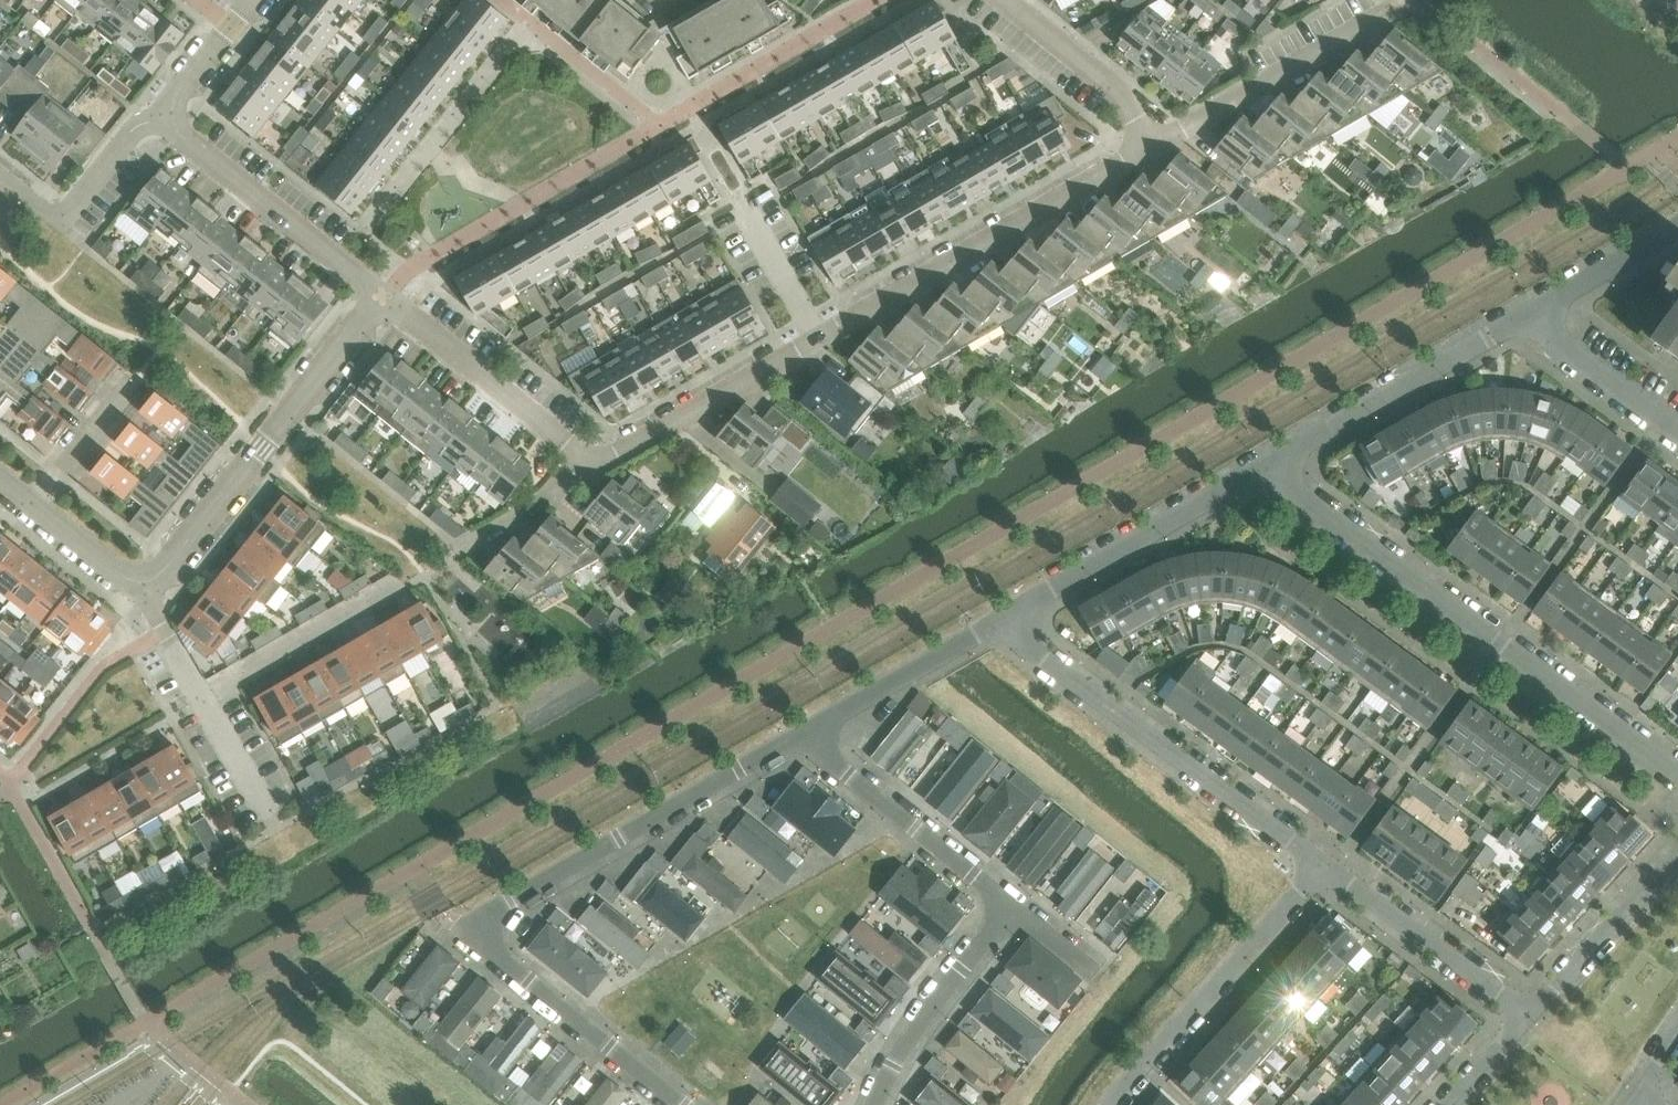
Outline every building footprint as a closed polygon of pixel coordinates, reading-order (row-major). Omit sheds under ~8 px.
[(78,13),(78,12),(87,0),(55,0),(55,1),(75,17),(78,13)] [(78,13),(96,27),(118,0),(87,0),(78,12),(78,13)] [(115,42),(144,5),(137,0),(118,0),(96,27),(115,42)] [(301,1),(338,30),(352,13),(336,0),(302,0),(301,1)] [(352,13),(362,0),(336,0),(352,13)] [(408,0),(396,0),(393,4),(400,10),(408,0)] [(458,10),(492,38),(496,34),(494,33),(503,22),(504,23),(507,19),(483,0),(466,0),(458,10)] [(628,79),(660,39),(611,0),(529,0),(628,79)] [(791,22),(778,0),(768,6),(764,0),(726,0),(674,30),(687,53),(677,59),(689,80),(791,22)] [(819,7),(810,0),(809,0),(802,9),(812,16),(819,7)] [(1141,3),(1139,0),(1127,0),(1122,3),(1126,11),(1141,3)] [(1205,11),(1211,4),(1207,0),(1192,0),(1205,11)] [(1237,16),(1244,8),(1234,0),(1228,0),(1224,5),(1237,16)] [(301,1),(287,19),(324,48),(338,30),(301,1)] [(426,13),(414,3),(408,11),(420,21),(426,13)] [(936,3),(916,15),(936,49),(944,45),(961,75),(973,68),(955,38),(956,38),(936,3)] [(1110,30),(1122,39),(1117,46),(1136,61),(1162,29),(1169,20),(1150,4),(1135,23),(1130,19),(1110,30)] [(1225,14),(1211,4),(1205,11),(1219,22),(1225,14)] [(115,42),(133,57),(163,20),(162,20),(144,5),(115,42)] [(1257,19),(1244,8),(1237,16),(1251,27),(1257,19)] [(22,19),(34,29),(41,19),(29,10),(22,19)] [(490,41),(492,38),(458,10),(444,28),(478,55),(482,51),(480,50),(488,40),(490,41)] [(1110,10),(1095,19),(1100,27),(1115,18),(1110,10)] [(916,15),(896,26),(916,61),(936,49),(916,15)] [(381,18),(372,29),(380,35),(388,23),(381,18)] [(1242,28),(1229,18),(1223,25),(1236,36),(1242,28)] [(52,28),(41,19),(34,29),(45,37),(52,28)] [(163,19),(162,20),(163,20),(133,57),(153,72),(162,61),(165,63),(176,49),(173,47),(183,35),(163,19)] [(287,19),(273,36),(310,66),(324,48),(287,19)] [(1084,37),(1100,27),(1095,19),(1076,30),(1084,37)] [(1136,61),(1154,75),(1186,34),(1169,20),(1162,29),(1136,61)] [(1264,20),(1255,32),(1262,38),(1276,29),(1264,20)] [(409,28),(400,21),(392,32),(400,39),(409,28)] [(896,26),(877,37),(897,72),(916,61),(896,26)] [(1222,27),(1216,35),(1224,41),(1230,34),(1222,27)] [(476,59),(478,55),(444,28),(430,46),(464,73),(468,69),(466,68),(474,58),(476,59)] [(372,45),(380,35),(372,29),(364,39),(372,45)] [(1381,56),(1373,66),(1372,66),(1406,93),(1445,71),(1394,31),(1377,52),(1381,56)] [(1154,75),(1171,89),(1197,57),(1204,49),(1186,34),(1154,75)] [(273,36),(259,54),(296,83),(310,66),(273,36)] [(877,37),(857,48),(877,83),(897,72),(877,37)] [(62,47),(73,56),(81,47),(69,38),(62,47)] [(394,45),(386,39),(380,47),(388,53),(394,45)] [(49,45),(40,57),(47,63),(56,51),(49,45)] [(462,76),(464,73),(430,46),(415,63),(450,91),(454,86),(452,85),(460,75),(462,76)] [(92,56),(81,47),(73,56),(85,65),(92,56)] [(857,48),(838,60),(858,94),(877,83),(857,48)] [(1343,78),(1335,87),(1335,88),(1368,115),(1406,93),(1372,66),(1373,66),(1356,52),(1339,74),(1343,78)] [(353,53),(344,64),(352,70),(361,59),(353,53)] [(259,54),(245,72),(281,101),(296,83),(259,54)] [(382,64),(372,57),(358,75),(367,82),(382,64)] [(1216,72),(1197,57),(1171,89),(1191,105),(1216,72)] [(0,59),(0,91),(2,89),(17,100),(35,77),(19,64),(14,70),(0,59)] [(1009,59),(997,65),(1003,76),(1019,67),(1009,59)] [(838,60),(818,71),(838,106),(858,94),(838,60)] [(448,94),(450,91),(415,63),(401,81),(436,108),(439,104),(438,103),(446,93),(448,94)] [(344,80),(352,70),(344,64),(337,74),(344,80)] [(992,82),(1003,76),(997,65),(986,72),(992,82)] [(96,76),(110,86),(117,78),(103,67),(96,76)] [(818,71),(798,82),(819,117),(838,106),(818,71)] [(245,72),(231,89),(268,118),(281,101),(245,72)] [(1305,99),(1297,109),(1297,110),(1330,137),(1368,115),(1335,88),(1335,87),(1318,74),(1301,96),(1305,99)] [(367,82),(358,75),(350,85),(358,92),(367,82)] [(52,90),(35,77),(17,100),(32,112),(14,135),(22,142),(20,144),(32,154),(66,112),(47,96),(52,90)] [(132,89),(117,78),(110,86),(125,98),(132,89)] [(433,112),(436,108),(401,81),(387,99),(422,126),(425,122),(424,121),(432,110),(433,112)] [(798,82),(779,94),(799,128),(819,117),(798,82)] [(944,82),(933,88),(939,98),(950,92),(944,82)] [(972,87),(961,93),(967,104),(978,98),(972,87)] [(325,88),(316,100),(324,106),(333,94),(325,88)] [(922,94),(928,104),(939,98),(933,88),(922,94)] [(253,136),(268,118),(231,89),(217,107),(253,136)] [(957,110),(967,104),(961,93),(951,99),(957,110)] [(779,94),(759,105),(779,140),(799,128),(779,94)] [(1054,96),(1025,113),(1050,157),(1071,145),(1057,121),(1066,116),(1054,96)] [(1267,121),(1259,131),(1259,132),(1292,159),(1330,137),(1297,110),(1297,109),(1281,96),(1263,118),(1267,121)] [(419,129),(422,126),(387,99),(373,116),(408,144),(411,139),(410,138),(418,128),(419,129)] [(316,115),(324,106),(316,100),(308,109),(316,115)] [(338,116),(344,108),(335,101),(329,109),(338,116)] [(903,101),(891,106),(896,117),(907,112),(903,101)] [(759,105),(740,116),(760,151),(779,140),(759,105)] [(880,111),(885,122),(896,117),(891,106),(880,111)] [(1440,106),(1433,115),(1442,122),(1450,113),(1440,106)] [(324,133),(338,116),(329,109),(315,126),(324,133)] [(933,110),(922,116),(928,126),(938,120),(933,110)] [(86,127),(66,112),(32,154),(45,164),(47,161),(55,168),(73,145),(89,158),(107,135),(91,121),(86,127)] [(1004,125),(1010,134),(1011,134),(1031,169),(1050,157),(1025,113),(1004,125)] [(1434,132),(1442,122),(1433,115),(1425,124),(1434,132)] [(405,147),(408,144),(373,116),(359,134),(394,162),(397,157),(396,156),(404,146),(405,147)] [(752,156),(760,151),(740,116),(720,128),(740,163),(741,162),(752,181),(763,175),(752,156)] [(917,132),(928,126),(922,116),(912,122),(917,132)] [(1254,181),(1292,159),(1259,132),(1259,131),(1243,118),(1225,140),(1229,143),(1220,155),(1254,181)] [(862,121),(851,127),(857,137),(868,131),(862,121)] [(300,125),(291,137),(299,143),(308,132),(300,125)] [(1004,125),(986,136),(991,145),(1011,180),(1031,169),(1011,134),(1010,134),(1004,125)] [(840,133),(846,143),(857,137),(851,127),(840,133)] [(308,132),(299,143),(312,152),(320,141),(308,132)] [(894,133),(883,139),(889,149),(900,143),(894,133)] [(391,164),(394,162),(359,134),(345,152),(379,179),(383,175),(382,173),(390,163),(391,164)] [(290,154),(299,143),(291,137),(282,148),(290,154)] [(879,155),(889,149),(883,139),(873,145),(879,155)] [(299,143),(290,154),(302,164),(312,152),(299,143)] [(692,144),(670,157),(690,191),(699,186),(711,205),(722,199),(711,179),(712,179),(692,144)] [(824,145),(814,152),(821,162),(831,154),(824,145)] [(991,145),(971,156),(992,191),(1011,180),(991,145)] [(377,182),(379,179),(345,152),(331,169),(366,196),(369,192),(368,191),(376,181),(377,182)] [(804,160),(812,169),(821,162),(814,152),(804,160)] [(1167,179),(1159,189),(1158,190),(1192,217),(1230,194),(1180,154),(1163,176),(1167,179)] [(855,155),(844,161),(850,171),(861,165),(855,155)] [(971,156),(952,168),(972,202),(992,191),(971,156)] [(649,168),(670,203),(689,193),(669,157),(649,168)] [(972,202),(952,168),(947,158),(927,170),(932,179),(952,214),(972,202)] [(839,178),(850,171),(844,161),(833,167),(839,178)] [(1382,163),(1374,172),(1384,180),(1391,170),(1382,163)] [(796,167),(785,174),(791,184),(802,178),(796,167)] [(1409,168),(1404,174),(1405,181),(1411,186),(1418,185),(1423,178),(1422,172),(1416,167),(1409,168)] [(151,234),(158,226),(157,225),(184,192),(172,183),(175,179),(163,168),(126,214),(151,234)] [(630,179),(650,214),(670,204),(670,203),(649,168),(630,179)] [(363,200),(366,196),(331,169),(317,187),(351,214),(355,210),(354,209),(362,199),(363,200)] [(927,170),(908,181),(913,190),(933,225),(952,214),(932,179),(927,170)] [(1376,189),(1384,180),(1374,172),(1367,181),(1376,189)] [(785,174),(775,180),(781,190),(791,184),(785,174)] [(1129,201),(1121,211),(1120,212),(1154,239),(1192,217),(1158,190),(1159,189),(1142,176),(1125,198),(1129,201)] [(816,178),(805,184),(811,194),(822,188),(816,178)] [(611,191),(631,225),(651,215),(650,214),(630,179),(611,191)] [(888,192),(893,201),(913,236),(933,225),(913,190),(908,181),(888,192)] [(799,201),(811,194),(805,184),(793,191),(799,201)] [(592,202),(612,236),(632,226),(631,225),(611,191),(592,202)] [(1246,191),(1237,203),(1252,216),(1262,204),(1246,191)] [(196,202),(184,192),(157,225),(158,226),(181,244),(211,207),(199,197),(196,202)] [(1091,223),(1083,233),(1083,234),(1116,260),(1154,239),(1120,212),(1121,211),(1104,198),(1087,220),(1091,223)] [(893,201),(874,213),(894,247),(913,236),(893,201)] [(573,213),(593,247),(613,237),(612,236),(592,202),(573,213)] [(894,247),(874,213),(869,204),(849,215),(854,224),(874,259),(894,247)] [(223,217),(211,207),(181,244),(204,263),(205,263),(232,230),(220,221),(223,217)] [(554,224),(574,258),(593,248),(593,247),(573,213),(554,224)] [(1293,213),(1286,223),(1295,230),(1303,221),(1293,213)] [(849,215),(830,226),(835,235),(855,270),(856,270),(874,259),(854,224),(849,215)] [(1053,245),(1045,255),(1078,282),(1116,260),(1083,234),(1083,233),(1067,220),(1049,242),(1053,245)] [(703,221),(688,230),(694,240),(709,232),(703,221)] [(1303,221),(1295,230),(1307,239),(1314,230),(1303,221)] [(1287,240),(1295,230),(1286,223),(1278,232),(1287,240)] [(535,235),(555,269),(574,259),(574,258),(554,224),(535,235)] [(835,235),(830,226),(808,238),(835,286),(858,273),(856,270),(855,270),(835,235)] [(243,240),(232,230),(205,263),(204,263),(198,271),(223,291),(229,283),(259,245),(247,235),(243,240)] [(678,249),(694,240),(688,230),(672,239),(678,249)] [(516,246),(536,280),(555,270),(555,269),(535,235),(516,246)] [(92,249),(105,259),(112,249),(99,239),(92,249)] [(1015,267),(1007,277),(1040,304),(1078,282),(1045,255),(1029,242),(1011,263),(1015,267)] [(704,243),(692,249),(698,260),(710,253),(704,243)] [(658,244),(647,248),(652,260),(663,255),(658,244)] [(271,255),(259,245),(229,283),(253,302),(279,268),(267,259),(271,255)] [(497,257),(517,292),(536,281),(536,280),(516,246),(497,257)] [(636,253),(641,264),(652,260),(647,248),(636,253)] [(687,266),(698,260),(692,249),(680,256),(687,266)] [(477,268),(498,303),(517,292),(497,257),(477,268)] [(617,263),(607,269),(613,279),(623,273),(617,263)] [(978,289),(970,298),(969,299),(1002,326),(1040,304),(1007,277),(991,263),(973,285),(978,289)] [(1205,265),(1198,274),(1207,281),(1214,272),(1205,265)] [(1667,281),(1677,289),(1677,265),(1667,281)] [(663,266),(652,272),(658,282),(669,276),(663,266)] [(8,325),(7,326),(25,340),(50,309),(0,268),(0,299),(5,303),(9,298),(22,308),(8,325)] [(291,278),(279,268),(253,302),(276,320),(276,321),(306,283),(294,274),(291,278)] [(489,308),(498,303),(477,268),(456,280),(476,315),(477,315),(507,339),(515,329),(489,308)] [(130,278),(145,290),(152,280),(138,269),(130,278)] [(596,275),(602,285),(613,279),(607,269),(596,275)] [(648,288),(658,282),(652,272),(642,278),(648,288)] [(1200,290),(1207,281),(1198,274),(1190,283),(1200,290)] [(165,290),(152,280),(145,290),(157,300),(165,290)] [(318,293),(306,283),(276,321),(276,320),(269,328),(294,348),(328,307),(315,297),(318,293)] [(940,310),(932,320),(931,321),(965,348),(1002,326),(969,299),(970,298),(953,285),(936,307),(940,310)] [(579,287),(569,294),(576,304),(586,297),(579,287)] [(624,289),(613,295),(619,305),(628,320),(640,313),(630,296),(629,297),(624,289)] [(742,289),(721,301),(743,339),(765,327),(742,289)] [(716,292),(696,303),(722,347),(740,336),(742,340),(743,339),(721,301),(716,292)] [(1087,293),(1080,301),(1106,322),(1113,314),(1087,293)] [(559,301),(566,311),(576,304),(569,294),(559,301)] [(609,311),(619,305),(613,295),(603,301),(609,311)] [(192,328),(200,318),(206,311),(193,301),(179,318),(192,328)] [(676,315),(681,324),(682,323),(702,358),(722,347),(696,303),(676,315)] [(1652,340),(1677,359),(1677,305),(1652,340)] [(902,332),(894,342),(893,343),(927,370),(965,348),(931,321),(932,320),(915,307),(898,329),(902,332)] [(1130,308),(1122,317),(1131,325),(1139,315),(1130,308)] [(43,354),(44,353),(57,336),(70,347),(66,352),(105,383),(119,365),(128,373),(129,371),(50,309),(25,340),(43,354)] [(585,311),(574,318),(580,328),(591,322),(585,311)] [(544,317),(534,323),(540,333),(550,327),(544,317)] [(1124,334),(1131,325),(1122,317),(1114,327),(1124,334)] [(1,370),(25,340),(7,326),(8,325),(0,318),(0,370),(1,370)] [(212,328),(200,318),(192,328),(205,338),(212,328)] [(568,335),(580,328),(574,318),(562,324),(568,335)] [(523,329),(530,339),(540,333),(534,323),(523,329)] [(682,323),(681,324),(662,335),(683,369),(702,358),(682,323)] [(888,392),(927,370),(893,343),(894,342),(877,329),(860,351),(864,354),(855,365),(888,392)] [(662,335),(643,346),(663,381),(683,369),(662,335)] [(95,395),(44,353),(43,354),(25,340),(1,370),(19,385),(19,384),(33,367),(45,377),(41,383),(80,414),(95,395)] [(620,351),(623,357),(644,392),(663,381),(643,346),(639,340),(620,351)] [(225,355),(240,366),(248,356),(233,345),(225,355)] [(1054,351),(1046,361),(1056,368),(1063,359),(1054,351)] [(387,355),(354,396),(378,416),(415,370),(403,360),(399,365),(387,355)] [(261,367),(248,356),(240,366),(253,376),(261,367)] [(1105,383),(1118,367),(1104,356),(1091,372),(1105,383)] [(623,357),(605,368),(604,369),(624,403),(644,392),(623,357)] [(604,415),(624,403),(604,369),(605,368),(599,359),(569,377),(580,396),(590,391),(604,415)] [(1048,378),(1056,368),(1046,361),(1039,370),(1048,378)] [(19,384),(19,385),(1,370),(0,371),(0,408),(8,398),(21,408),(17,413),(56,444),(71,425),(57,414),(49,408),(19,384)] [(427,380),(415,370),(378,416),(402,435),(435,393),(424,384),(427,380)] [(896,404),(858,374),(847,387),(827,371),(816,385),(811,385),(805,392),(806,397),(802,401),(845,436),(850,429),(855,434),(874,411),(884,419),(896,404)] [(193,445),(179,462),(197,477),(222,446),(143,383),(142,384),(151,391),(137,409),(176,440),(180,435),(193,445)] [(1505,440),(1508,392),(1495,392),(1478,393),(1485,441),(1495,440),(1505,440)] [(1526,443),(1538,397),(1530,395),(1514,392),(1508,392),(1505,440),(1516,441),(1526,443)] [(447,403),(435,393),(402,435),(427,454),(433,446),(433,445),(462,408),(450,398),(447,403)] [(1485,441),(1478,393),(1462,396),(1448,401),(1464,446),(1465,445),(1475,442),(1485,441)] [(978,396),(971,405),(980,412),(988,403),(978,396)] [(1546,450),(1566,407),(1562,405),(1547,399),(1538,397),(1526,443),(1535,446),(1545,450),(1546,450)] [(55,400),(49,408),(57,414),(63,407),(55,400)] [(1464,446),(1448,401),(1446,401),(1431,408),(1421,413),(1445,455),(1455,449),(1464,446)] [(731,432),(722,443),(756,470),(774,447),(772,446),(781,435),(801,452),(813,437),(792,421),(773,406),(763,419),(745,405),(727,428),(731,431),(731,432)] [(973,422),(980,412),(971,405),(963,414),(973,422)] [(1567,456),(1592,422),(1577,412),(1566,407),(1546,450),(1554,454),(1564,461),(1567,456)] [(475,418),(462,408),(433,445),(433,446),(457,464),(483,431),(471,422),(475,418)] [(1445,455),(1421,413),(1400,425),(1424,467),(1445,455)] [(45,457),(46,456),(0,419),(0,421),(45,457)] [(168,475),(155,492),(154,493),(173,508),(197,477),(179,462),(128,420),(112,439),(151,471),(156,465),(168,475)] [(1585,470),(1610,436),(1592,422),(1567,456),(1585,470)] [(1424,467),(1400,425),(1380,437),(1401,474),(1404,478),(1424,467)] [(495,441),(483,431),(457,464),(480,483),(510,446),(498,437),(495,441)] [(335,443),(348,454),(356,444),(343,433),(335,443)] [(1605,485),(1630,450),(1610,436),(1585,470),(1605,485)] [(1401,474),(1380,437),(1360,448),(1370,464),(1365,467),(1375,484),(1380,481),(1382,485),(1401,474)] [(861,438),(852,450),(866,462),(876,451),(861,438)] [(370,454),(356,444),(348,454),(362,464),(370,454)] [(522,456),(510,446),(480,483),(505,503),(531,470),(519,460),(522,456)] [(148,539),(173,508),(154,493),(155,492),(103,451),(88,470),(127,501),(131,496),(144,506),(130,523),(78,482),(78,483),(148,539)] [(1498,478),(1495,460),(1488,461),(1490,479),(1498,478)] [(1490,479),(1488,461),(1480,462),(1483,480),(1490,479)] [(1516,481),(1521,463),(1513,461),(1509,479),(1516,481)] [(1634,520),(1641,511),(1666,476),(1646,462),(1621,495),(1619,494),(1612,504),(1634,520)] [(1524,483),(1528,465),(1521,463),(1516,481),(1524,483)] [(1472,484),(1463,468),(1457,472),(1466,488),(1472,484)] [(382,480),(396,492),(404,482),(390,470),(382,480)] [(1466,488),(1457,472),(1450,476),(1459,492),(1466,488)] [(1540,492),(1550,477),(1544,472),(1533,487),(1540,492)] [(713,474),(687,506),(693,511),(705,521),(710,524),(736,493),(713,474)] [(598,508),(589,519),(623,547),(641,524),(653,533),(670,512),(656,501),(659,497),(640,482),(632,475),(621,489),(612,482),(594,505),(598,508)] [(1677,500),(1677,485),(1666,476),(1641,511),(1660,525),(1677,500)] [(1546,496),(1557,481),(1550,477),(1540,492),(1546,496)] [(783,486),(773,500),(806,526),(816,513),(822,505),(789,479),(783,486)] [(417,492),(404,482),(396,492),(409,502),(417,492)] [(1372,510),(1381,498),(1370,490),(1361,502),(1372,510)] [(1431,508),(1422,492),(1415,495),(1425,511),(1431,508)] [(1529,516),(1540,501),(1534,496),(1523,511),(1529,516)] [(286,497),(271,516),(303,542),(304,541),(319,523),(317,522),(322,517),(308,506),(304,511),(286,497)] [(1677,541),(1677,500),(1660,525),(1656,531),(1675,545),(1677,541)] [(1535,520),(1546,505),(1540,501),(1529,516),(1535,520)] [(1581,522),(1590,511),(1582,505),(1573,516),(1581,522)] [(444,506),(440,511),(452,520),(455,515),(444,506)] [(737,573),(773,529),(747,508),(739,518),(731,512),(714,534),(721,539),(711,551),(712,552),(704,562),(728,581),(736,572),(737,573)] [(430,519),(444,529),(452,520),(440,511),(438,509),(430,519)] [(1467,562),(1496,523),(1477,509),(1448,548),(1467,562)] [(693,511),(684,522),(696,532),(705,521),(693,511)] [(1405,523),(1394,514),(1388,523),(1399,531),(1405,523)] [(312,548),(304,541),(303,542),(271,516),(256,535),(288,561),(288,562),(296,568),(312,548)] [(538,542),(530,552),(529,553),(562,580),(601,558),(551,517),(534,539),(538,542)] [(1600,536),(1608,525),(1601,519),(1592,530),(1600,536)] [(467,532),(452,520),(444,529),(456,539),(467,532)] [(1569,539),(1577,528),(1569,522),(1561,534),(1569,539)] [(1485,575),(1514,537),(1496,523),(1467,562),(1485,575)] [(1423,536),(1411,527),(1405,535),(1417,544),(1423,536)] [(273,579),(274,579),(288,562),(288,561),(256,535),(241,554),(273,579)] [(1587,553),(1596,542),(1588,536),(1580,547),(1587,553)] [(20,551),(2,537),(0,540),(0,576),(20,551)] [(1503,589),(1532,550),(1514,537),(1485,575),(1503,589)] [(524,602),(562,580),(529,553),(530,552),(513,539),(496,561),(500,564),(491,576),(524,602)] [(1634,561),(1642,549),(1648,542),(1643,539),(1637,546),(1634,544),(1626,555),(1634,561)] [(629,558),(613,545),(602,558),(618,571),(629,558)] [(1641,566),(1650,555),(1642,549),(1634,561),(1641,566)] [(1523,602),(1551,564),(1532,550),(1503,589),(1523,602)] [(11,598),(37,566),(20,551),(0,576),(0,589),(11,598)] [(282,585),(274,579),(273,579),(241,554),(226,572),(258,598),(258,599),(266,605),(282,585)] [(1222,603),(1225,555),(1218,555),(1202,556),(1195,557),(1202,604),(1216,603),(1222,603)] [(1243,606),(1254,560),(1247,558),(1238,556),(1235,556),(1225,555),(1222,603),(1229,604),(1243,606)] [(1202,604),(1195,557),(1185,558),(1169,562),(1165,564),(1181,609),(1189,607),(1202,604)] [(1617,574),(1625,563),(1617,557),(1609,569),(1617,574)] [(1262,613),(1282,570),(1279,568),(1263,562),(1254,560),(1243,606),(1247,607),(1260,612),(1262,613)] [(1624,580),(1633,569),(1625,563),(1617,574),(1624,580)] [(1181,609),(1165,564),(1154,568),(1139,576),(1163,617),(1176,611),(1181,609)] [(11,598),(29,612),(55,580),(37,566),(11,598)] [(1280,623),(1308,585),(1293,575),(1282,570),(1262,613),(1272,618),(1280,623)] [(226,572),(211,591),(243,617),(258,599),(258,598),(226,572)] [(1552,624),(1581,586),(1562,572),(1533,610),(1552,624)] [(1677,581),(1677,576),(1673,572),(1665,583),(1672,589),(1677,581)] [(367,575),(353,582),(359,592),(372,584),(367,575)] [(1163,617),(1139,576),(1120,587),(1144,628),(1163,617)] [(672,577),(656,596),(675,612),(692,594),(672,577)] [(29,612),(46,626),(72,594),(55,580),(29,612)] [(346,600),(359,592),(353,582),(340,590),(346,600)] [(1653,601),(1661,589),(1654,584),(1645,595),(1653,601)] [(1298,637),(1326,598),(1308,585),(1280,623),(1298,637)] [(1570,638),(1599,599),(1581,586),(1552,624),(1570,638)] [(1144,628),(1120,587),(1100,598),(1122,635),(1124,640),(1144,628)] [(1661,607),(1669,595),(1661,589),(1653,601),(1661,607)] [(211,591),(196,609),(229,635),(243,617),(211,591)] [(46,626),(64,640),(90,608),(72,594),(46,626)] [(1122,635),(1100,598),(1080,610),(1101,647),(1122,635)] [(1316,650),(1345,611),(1326,598),(1298,637),(1316,650)] [(1588,651),(1617,612),(1599,599),(1570,638),(1588,651)] [(322,600),(309,608),(315,618),(328,610),(322,600)] [(423,604),(402,616),(422,652),(444,639),(443,638),(449,635),(440,620),(435,624),(423,604)] [(108,622),(90,608),(64,640),(82,655),(87,650),(93,655),(110,633),(104,628),(108,622)] [(301,625),(315,618),(309,608),(296,616),(301,625)] [(617,608),(609,617),(619,625),(627,615),(617,608)] [(213,655),(229,635),(196,609),(181,629),(199,643),(195,648),(208,659),(212,654),(213,655)] [(1334,663),(1363,625),(1345,611),(1316,650),(1334,663)] [(1607,664),(1635,625),(1617,612),(1588,651),(1607,664)] [(402,616),(381,628),(402,664),(402,663),(422,652),(402,616)] [(10,636),(17,627),(5,617),(0,623),(0,628),(10,636)] [(611,634),(619,625),(609,617),(602,627),(611,634)] [(1215,642),(1213,623),(1205,624),(1207,643),(1215,642)] [(1207,643),(1205,624),(1197,625),(1200,644),(1207,643)] [(1233,644),(1238,626),(1230,624),(1226,642),(1233,644)] [(1353,677),(1381,638),(1363,625),(1334,663),(1353,677)] [(1625,678),(1653,639),(1635,625),(1607,664),(1625,678)] [(278,626),(265,634),(270,643),(284,636),(278,626)] [(1241,646),(1245,628),(1238,626),(1233,644),(1241,646)] [(29,637),(17,627),(10,636),(22,646),(29,637)] [(381,628),(360,640),(381,676),(380,676),(385,685),(408,673),(402,663),(402,664),(381,628)] [(1190,647),(1180,631),(1174,635),(1183,651),(1190,647)] [(257,651),(270,643),(265,634),(251,641),(257,651)] [(1183,651),(1174,635),(1167,639),(1176,655),(1183,651)] [(1371,690),(1399,651),(1381,638),(1353,677),(1371,690)] [(1256,655),(1265,644),(1259,639),(1250,651),(1256,655)] [(1644,691),(1672,653),(1653,639),(1625,678),(1644,691)] [(6,640),(0,648),(0,651),(11,659),(18,650),(6,640)] [(360,640),(340,652),(360,688),(380,676),(381,676),(360,640)] [(1263,660),(1271,648),(1265,644),(1256,655),(1263,660)] [(39,648),(30,659),(42,668),(51,657),(39,648)] [(242,659),(237,650),(223,657),(229,667),(242,659)] [(1389,703),(1417,665),(1399,651),(1371,690),(1389,703)] [(340,652),(319,664),(340,699),(360,688),(340,652)] [(1151,670),(1141,654),(1135,657),(1135,658),(1144,674),(1151,670)] [(1241,676),(1252,660),(1246,656),(1235,671),(1241,676)] [(64,667),(51,657),(42,668),(54,678),(64,667)] [(1136,679),(1144,674),(1135,658),(1135,657),(1125,670),(1119,678),(1130,686),(1136,679)] [(1184,715),(1210,681),(1216,672),(1197,658),(1165,702),(1184,715)] [(23,668),(35,677),(42,668),(30,659),(23,668)] [(1248,680),(1259,665),(1252,660),(1241,676),(1248,680)] [(319,664),(298,676),(324,721),(345,709),(340,699),(319,664)] [(1293,682),(1301,670),(1294,664),(1285,676),(1293,682)] [(1407,717),(1435,678),(1417,665),(1389,703),(1407,717)] [(47,687),(54,678),(42,668),(35,677),(47,687)] [(1301,688),(1309,676),(1301,670),(1293,682),(1301,688)] [(298,676),(278,687),(298,723),(297,724),(303,733),(324,721),(298,676)] [(1426,730),(1454,692),(1435,678),(1407,717),(1426,730)] [(1202,729),(1228,694),(1210,681),(1184,715),(1202,729)] [(1280,699),(1289,687),(1281,681),(1273,693),(1280,699)] [(19,696),(2,682),(0,684),(0,720),(19,696)] [(1153,691),(1142,683),(1136,691),(1148,699),(1153,691)] [(277,736),(297,724),(298,723),(278,687),(256,700),(268,720),(262,723),(270,738),(276,734),(277,736)] [(1288,705),(1297,693),(1289,687),(1280,699),(1288,705)] [(1329,709),(1338,697),(1330,691),(1321,703),(1329,709)] [(1221,742),(1246,708),(1228,694),(1202,729),(1221,742)] [(19,696),(0,720),(0,734),(12,743),(16,738),(22,743),(40,721),(33,716),(38,711),(19,696)] [(1648,713),(1657,702),(1649,696),(1640,707),(1648,713)] [(1337,714),(1346,702),(1338,697),(1329,709),(1337,714)] [(1496,781),(1524,743),(1469,702),(1440,741),(1496,781)] [(470,704),(457,711),(462,721),(476,714),(470,704)] [(1239,755),(1264,721),(1246,708),(1221,742),(1239,755)] [(1317,725),(1325,714),(1318,708),(1309,720),(1317,725)] [(449,729),(462,721),(457,711),(443,719),(449,729)] [(1325,731),(1333,719),(1325,714),(1317,725),(1325,731)] [(948,742),(961,726),(949,717),(937,733),(948,742)] [(1366,735),(1374,723),(1366,718),(1358,729),(1366,735)] [(1257,769),(1282,734),(1264,721),(1239,755),(1257,769)] [(1373,741),(1382,729),(1374,723),(1366,735),(1373,741)] [(960,751),(972,736),(961,726),(948,742),(960,751)] [(428,727),(415,735),(420,744),(433,737),(428,727)] [(1275,782),(1301,748),(1282,734),(1257,769),(1275,782)] [(406,752),(420,744),(415,735),(401,742),(406,752)] [(1353,752),(1362,740),(1354,735),(1345,746),(1353,752)] [(1361,758),(1370,746),(1362,740),(1353,752),(1361,758)] [(1514,795),(1542,756),(1524,743),(1496,781),(1514,795)] [(1403,762),(1411,751),(1403,745),(1395,756),(1403,762)] [(175,746),(154,759),(175,795),(176,794),(196,782),(195,781),(201,778),(193,763),(187,766),(175,746)] [(1294,795),(1319,761),(1301,748),(1275,782),(1294,795)] [(386,750),(373,758),(379,767),(392,760),(386,750)] [(1533,809),(1561,770),(1542,756),(1514,795),(1533,809)] [(365,775),(379,767),(373,758),(359,766),(365,775)] [(181,803),(176,794),(175,795),(154,759),(133,771),(159,816),(181,803)] [(1001,784),(1013,769),(1002,760),(989,775),(1001,784)] [(1312,809),(1337,774),(1319,761),(1294,795),(1312,809)] [(1425,779),(1434,767),(1426,761),(1417,773),(1425,779)] [(1390,779),(1399,768),(1391,762),(1382,773),(1390,779)] [(819,779),(804,767),(795,778),(810,790),(819,779)] [(1583,775),(1572,767),(1566,775),(1577,783),(1583,775)] [(138,828),(159,816),(133,771),(113,783),(133,819),(138,828)] [(1044,792),(1018,771),(1010,781),(1036,802),(1043,793),(1044,792)] [(345,773),(331,781),(337,791),(350,783),(345,773)] [(1330,822),(1355,788),(1337,774),(1312,809),(1330,822)] [(1413,795),(1421,784),(1413,778),(1405,790),(1413,795)] [(323,798),(337,791),(331,781),(318,788),(323,798)] [(113,830),(133,819),(113,783),(92,794),(113,830)] [(1454,800),(1463,788),(1455,783),(1446,794),(1454,800)] [(1349,836),(1374,801),(1355,788),(1330,822),(1349,836)] [(1462,806),(1471,794),(1463,788),(1454,800),(1462,806)] [(1565,799),(1554,791),(1548,799),(1560,807),(1565,799)] [(1042,818),(1055,802),(1043,793),(1036,802),(1031,808),(1042,818)] [(119,839),(113,830),(92,794),(71,806),(97,852),(119,839)] [(770,808),(755,795),(745,806),(761,819),(770,808)] [(1649,833),(1632,817),(1627,822),(1609,806),(1608,806),(1596,795),(1580,811),(1593,823),(1592,824),(1596,828),(1627,857),(1649,833)] [(1442,817),(1450,805),(1443,799),(1434,811),(1442,817)] [(1450,823),(1458,811),(1450,805),(1442,817),(1450,823)] [(76,864),(97,852),(71,806),(50,819),(61,839),(56,842),(64,857),(70,853),(76,864)] [(1400,873),(1429,835),(1392,808),(1363,846),(1400,873)] [(1491,827),(1499,815),(1491,809),(1482,821),(1491,827)] [(1542,830),(1531,822),(1526,830),(1537,838),(1542,830)] [(721,836),(705,824),(696,835),(712,847),(721,836)] [(1084,851),(1096,835),(1085,826),(1072,842),(1084,851)] [(1479,844),(1487,832),(1479,826),(1471,838),(1479,844)] [(1506,846),(1514,834),(1506,828),(1498,840),(1506,846)] [(1627,857),(1596,828),(1580,845),(1612,873),(1627,857)] [(1537,838),(1526,830),(1520,837),(1531,846),(1537,838)] [(1418,887),(1447,848),(1429,835),(1400,873),(1418,887)] [(1612,873),(1580,845),(1576,841),(1560,859),(1595,892),(1611,874),(1612,873)] [(220,843),(207,850),(212,860),(226,852),(220,843)] [(1498,854),(1486,845),(1481,853),(1492,861),(1498,854)] [(731,847),(723,856),(734,865),(742,855),(731,847)] [(1466,862),(1447,848),(1418,887),(1437,901),(1466,862)] [(199,867),(212,860),(207,850),(193,858),(199,867)] [(672,864),(656,852),(647,863),(662,876),(672,864)] [(1492,861),(1481,853),(1475,861),(1486,869),(1492,861)] [(1125,884),(1137,868),(1126,859),(1114,875),(1125,884)] [(1595,892),(1560,859),(1544,877),(1579,909),(1595,892)] [(640,903),(662,876),(647,863),(646,863),(644,865),(622,893),(633,903),(636,899),(640,903)] [(178,866),(165,873),(170,883),(184,876),(178,866)] [(165,873),(151,881),(157,891),(170,883),(165,873)] [(1476,887),(1479,882),(1466,873),(1452,893),(1472,908),(1484,895),(1476,887)] [(1579,909),(1544,877),(1527,895),(1531,899),(1562,927),(1563,926),(1579,909)] [(622,893),(607,880),(597,892),(613,904),(622,893)] [(137,889),(123,897),(129,906),(142,899),(137,889)] [(976,905),(961,893),(952,904),(967,917),(976,905)] [(115,914),(129,906),(123,897),(110,904),(115,914)] [(1562,927),(1531,899),(1516,915),(1547,944),(1562,927)] [(573,921),(557,909),(548,920),(564,933),(573,921)] [(1547,944),(1516,915),(1512,911),(1495,930),(1513,947),(1509,952),(1526,967),(1547,944)] [(1361,945),(1330,916),(1315,933),(1346,962),(1361,945)] [(1350,965),(1346,962),(1315,933),(1299,950),(1334,983),(1350,965)] [(943,947),(928,934),(918,945),(934,958),(943,947)] [(30,943),(18,950),(25,962),(37,955),(30,943)] [(1334,983),(1299,950),(1284,967),(1319,999),(1334,983)] [(1404,961),(1393,952),(1387,960),(1398,969),(1404,961)] [(1421,973),(1410,965),(1404,973),(1416,981),(1421,973)] [(1319,999),(1284,967),(1283,967),(1268,983),(1304,1016),(1319,999)] [(1016,986),(1000,974),(991,985),(1006,997),(1016,986)] [(910,988),(894,975),(885,987),(890,990),(901,999),(910,988)] [(382,1003),(395,987),(383,978),(371,994),(382,1003)] [(1304,1016),(1268,983),(1268,984),(1253,1000),(1288,1033),(1304,1016)] [(884,1020),(901,999),(890,990),(873,1012),(884,1020)] [(1369,1001),(1358,991),(1352,999),(1363,1008),(1369,1001)] [(1382,1011),(1391,1001),(1384,994),(1374,1005),(1382,1011)] [(1475,1022),(1458,1007),(1454,1011),(1436,995),(1419,1013),(1454,1045),(1475,1022)] [(1363,1008),(1352,999),(1345,1006),(1356,1015),(1363,1008)] [(1288,1033),(1253,1000),(1238,1017),(1247,1025),(1273,1049),(1288,1033)] [(1372,1022),(1382,1011),(1374,1005),(1365,1015),(1372,1022)] [(433,1026),(437,1021),(425,1012),(413,1028),(424,1037),(454,1061),(463,1050),(433,1026)] [(1454,1045),(1419,1013),(1403,1031),(1438,1063),(1454,1046),(1454,1045)] [(982,1027),(967,1015),(958,1026),(973,1039),(982,1027)] [(1273,1049),(1247,1025),(1238,1017),(1223,1033),(1247,1056),(1258,1066),(1273,1049)] [(880,1032),(877,1029),(864,1019),(855,1030),(870,1043),(880,1032)] [(1338,1034),(1328,1025),(1321,1032),(1332,1042),(1338,1034)] [(1349,1047),(1359,1036),(1352,1029),(1341,1041),(1349,1047)] [(674,1031),(664,1043),(679,1057),(690,1045),(674,1031)] [(1438,1063),(1403,1031),(1387,1048),(1422,1081),(1438,1063)] [(1332,1042),(1321,1032),(1315,1039),(1325,1049),(1332,1042)] [(1258,1066),(1247,1056),(1223,1033),(1207,1050),(1243,1082),(1258,1066)] [(1340,1057),(1349,1047),(1341,1041),(1333,1050),(1340,1057)] [(479,1053),(478,1054),(466,1045),(463,1050),(454,1061),(465,1070),(495,1094),(508,1079),(490,1064),(491,1062),(479,1053)] [(1422,1081),(1387,1048),(1370,1066),(1406,1098),(1422,1081)] [(1243,1082),(1207,1050),(1192,1067),(1223,1096),(1227,1100),(1228,1099),(1243,1082)] [(949,1069),(933,1056),(924,1068),(933,1075),(940,1080),(949,1069)] [(1308,1068),(1297,1058),(1291,1065),(1302,1075),(1308,1068)] [(1302,1075),(1291,1065),(1284,1072),(1295,1082),(1302,1075)] [(1317,1082),(1327,1071),(1319,1065),(1309,1076),(1317,1082)] [(1370,1066),(1354,1083),(1378,1104),(1400,1104),(1406,1098),(1370,1066)] [(854,1079),(846,1073),(839,1067),(830,1078),(845,1091),(854,1079)] [(1192,1067),(1176,1084),(1199,1104),(1234,1104),(1228,1099),(1227,1100),(1223,1096),(1192,1067)] [(1008,1072),(997,1086),(1006,1093),(1017,1079),(1008,1072)] [(1308,1092),(1317,1082),(1309,1076),(1300,1085),(1308,1092)] [(507,1103),(519,1088),(508,1079),(495,1094),(507,1103)] [(1354,1083),(1338,1101),(1342,1104),(1378,1104),(1354,1083)] [(1267,1091),(1260,1098),(1268,1104),(1274,1104),(1278,1101),(1267,1091)] [(1164,1097),(1158,1104),(1174,1104),(1164,1097)]
